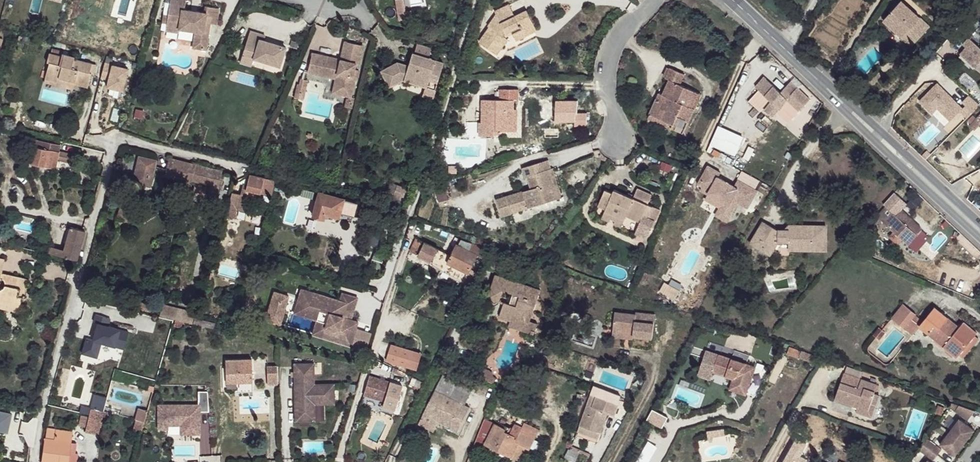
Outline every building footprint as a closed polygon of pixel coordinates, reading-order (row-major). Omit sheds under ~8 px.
[(179,28),(194,31),(192,47),(205,49),(211,13),(184,9),(185,0),(170,0),(167,19),(180,21),(179,28)] [(396,0),(389,0),(391,12),(398,10),(396,0)] [(884,20),(898,33),(901,29),(910,38),(907,41),(913,46),(930,26),(903,1),(884,20)] [(205,6),(204,12),(211,13),(210,24),(216,24),(218,8),(205,6)] [(512,32),(514,40),(525,36),(526,39),(537,36),(531,14),(518,18),(514,6),(496,11),(496,15),(488,26),(490,28),(480,43),(495,54),(500,47),(502,49),(509,40),(504,37),(507,33),(512,32)] [(976,18),(967,28),(979,39),(979,38),(979,22),(976,18)] [(178,32),(179,28),(180,21),(167,19),(165,30),(178,32)] [(898,33),(907,41),(910,38),(901,29),(898,33)] [(244,53),(254,57),(279,64),(285,46),(265,40),(267,34),(251,30),(244,53)] [(961,54),(979,71),(979,47),(969,38),(963,44),(967,48),(961,54)] [(330,62),(330,57),(312,53),(307,72),(334,78),(333,84),(344,86),(342,95),(350,97),(357,69),(353,67),(355,63),(358,63),(362,45),(343,41),(339,59),(338,64),(330,62)] [(425,86),(434,88),(442,62),(411,52),(407,65),(404,64),(402,68),(396,66),(396,62),(380,71),(389,86),(402,79),(425,86)] [(253,64),(254,57),(244,53),(242,61),(253,64)] [(50,63),(45,78),(58,82),(59,78),(74,82),(73,84),(86,88),(87,88),(92,74),(89,73),(92,64),(73,60),(74,58),(61,55),(61,57),(49,54),(47,62),(50,63)] [(127,69),(105,63),(101,78),(108,80),(106,87),(121,91),(127,69)] [(673,125),(672,128),(684,134),(694,109),(692,108),(699,94),(680,85),(684,76),(670,69),(665,79),(670,81),(663,95),(659,94),(649,114),(650,115),(673,125)] [(58,82),(45,78),(44,82),(72,90),(72,88),(86,91),(86,88),(73,84),(74,82),(59,78),(58,82)] [(780,94),(764,78),(756,87),(772,103),(765,110),(772,117),(788,101),(799,111),(810,100),(798,89),(800,86),(796,83),(794,85),(791,83),(780,94)] [(305,111),(313,113),(319,84),(313,82),(311,88),(309,88),(305,111)] [(979,106),(979,104),(969,95),(962,102),(966,105),(963,108),(938,83),(920,101),(930,110),(936,105),(951,120),(961,110),(968,118),(979,106)] [(344,86),(333,84),(331,93),(342,95),(344,86)] [(431,97),(434,88),(425,86),(423,94),(431,97)] [(500,101),(483,101),(483,123),(480,123),(480,136),(495,136),(495,131),(512,132),(513,111),(513,101),(520,101),(520,90),(500,90),(500,101)] [(578,115),(578,103),(557,102),(556,122),(575,123),(575,128),(587,129),(587,116),(578,115)] [(671,130),(672,128),(673,125),(650,115),(648,119),(671,130)] [(976,119),(970,125),(974,130),(979,124),(979,122),(976,119)] [(717,125),(710,145),(736,155),(744,134),(717,125)] [(31,164),(45,167),(48,158),(73,164),(75,156),(59,152),(60,145),(32,139),(30,147),(34,148),(31,164)] [(48,158),(45,167),(71,173),(73,164),(48,158)] [(136,167),(133,179),(133,183),(142,185),(150,187),(155,162),(139,158),(136,167)] [(190,180),(193,180),(198,166),(169,159),(164,175),(181,179),(178,194),(186,195),(190,180)] [(548,170),(551,169),(549,161),(523,169),(526,179),(529,178),(532,190),(496,200),(501,216),(557,200),(548,170)] [(198,166),(193,180),(207,183),(219,186),(222,172),(198,166)] [(553,169),(551,169),(548,170),(557,200),(562,198),(553,169)] [(708,169),(696,186),(698,187),(711,171),(708,169)] [(720,177),(711,171),(698,187),(700,189),(707,194),(704,197),(703,198),(713,205),(714,203),(719,206),(715,212),(712,215),(723,223),(733,209),(742,215),(754,200),(736,186),(731,192),(717,181),(720,177)] [(272,197),(276,183),(250,176),(246,190),(272,197)] [(219,186),(207,183),(205,194),(216,196),(219,186)] [(408,187),(398,184),(396,192),(405,195),(408,187)] [(442,186),(435,189),(439,201),(446,199),(442,186)] [(261,194),(246,190),(243,189),(241,196),(232,194),(228,208),(237,210),(248,213),(252,198),(259,199),(261,194)] [(700,189),(697,192),(704,197),(707,194),(700,189)] [(605,213),(624,221),(626,215),(641,222),(643,217),(648,218),(652,207),(648,206),(651,196),(636,190),(633,199),(614,191),(613,194),(605,191),(599,207),(606,209),(605,213)] [(887,206),(878,217),(894,232),(890,236),(899,244),(903,239),(910,246),(923,231),(921,228),(921,227),(902,210),(907,205),(908,204),(895,192),(884,204),(887,206)] [(356,204),(318,193),(312,216),(323,219),(325,214),(338,218),(339,214),(353,217),(356,204)] [(922,203),(917,197),(912,203),(910,201),(908,204),(907,205),(914,211),(922,203)] [(713,205),(703,198),(701,202),(715,212),(719,206),(714,203),(713,205)] [(237,210),(228,208),(226,217),(234,219),(237,210)] [(621,228),(624,221),(605,213),(602,219),(609,222),(610,219),(615,222),(614,224),(621,228)] [(712,215),(710,219),(720,226),(723,223),(712,215)] [(71,229),(64,253),(62,258),(76,261),(85,233),(71,229)] [(746,253),(758,260),(763,250),(773,256),(775,252),(784,252),(784,259),(810,259),(810,253),(820,253),(819,233),(790,234),(789,239),(779,239),(773,239),(760,231),(746,253)] [(923,231),(910,246),(917,253),(930,238),(923,231)] [(380,236),(371,233),(367,246),(377,248),(380,236)] [(0,240),(0,243),(9,245),(11,237),(1,234),(0,240)] [(437,249),(417,240),(411,252),(418,255),(420,252),(425,255),(426,252),(434,256),(437,249)] [(466,296),(477,273),(471,270),(478,256),(483,258),(488,249),(461,240),(459,245),(458,244),(448,264),(446,263),(442,271),(464,282),(459,292),(466,296)] [(763,250),(758,260),(768,266),(773,256),(763,250)] [(10,305),(12,298),(22,297),(24,297),(28,281),(1,275),(4,261),(0,260),(0,303),(10,305)] [(541,291),(499,276),(495,287),(492,286),(488,298),(499,302),(502,291),(512,295),(509,304),(503,303),(499,317),(511,322),(513,317),(526,321),(529,312),(533,314),(541,291)] [(674,298),(679,289),(664,281),(659,290),(674,298)] [(341,298),(302,288),(298,303),(331,312),(324,336),(354,343),(360,319),(353,317),(355,309),(347,307),(349,300),(341,298)] [(343,290),(341,298),(349,300),(347,307),(355,309),(358,295),(343,290)] [(979,291),(971,299),(979,303),(979,292),(979,291)] [(290,296),(275,292),(273,300),(288,304),(290,296)] [(18,313),(22,297),(12,298),(10,305),(0,303),(0,309),(18,313)] [(288,304),(273,300),(268,321),(282,324),(288,304)] [(143,310),(145,303),(137,301),(135,307),(143,310)] [(143,310),(155,313),(157,306),(145,303),(143,310)] [(315,333),(324,336),(331,312),(298,303),(295,313),(319,319),(315,333)] [(905,329),(916,316),(916,315),(903,304),(893,318),(905,329)] [(165,305),(162,316),(174,319),(175,320),(178,320),(181,309),(165,305)] [(935,308),(923,322),(920,326),(958,357),(977,333),(964,323),(960,328),(935,308)] [(181,309),(178,320),(183,321),(191,323),(193,312),(181,309)] [(530,322),(533,314),(529,312),(526,321),(513,317),(511,322),(510,327),(533,336),(537,325),(530,322)] [(633,333),(633,337),(652,339),(654,324),(635,322),(635,315),(615,313),(613,331),(633,333)] [(86,338),(81,353),(96,357),(101,342),(123,348),(128,331),(107,325),(109,318),(95,314),(93,321),(97,322),(92,339),(86,338)] [(923,322),(916,316),(905,329),(912,336),(920,326),(923,322)] [(214,324),(194,318),(193,324),(213,328),(214,324)] [(178,320),(175,320),(174,326),(181,328),(183,321),(178,320)] [(373,330),(358,327),(354,342),(369,346),(373,330)] [(884,332),(880,328),(874,336),(878,339),(884,332)] [(633,339),(633,337),(633,333),(613,331),(613,337),(633,339)] [(413,352),(391,345),(386,361),(408,368),(413,352)] [(801,352),(789,348),(786,355),(798,360),(801,352)] [(733,378),(730,387),(729,389),(745,394),(755,367),(705,350),(697,375),(710,379),(713,372),(733,378)] [(422,355),(413,352),(408,368),(417,371),(422,355)] [(250,360),(225,361),(226,383),(252,382),(250,360)] [(70,365),(62,362),(60,372),(58,372),(49,409),(59,411),(66,380),(71,381),(72,378),(67,376),(70,365)] [(314,385),(313,363),(293,363),(294,421),(315,420),(315,404),(334,404),(333,384),(314,385)] [(277,366),(267,367),(267,385),(278,384),(277,366)] [(871,404),(876,406),(879,396),(874,394),(877,386),(844,374),(836,399),(859,407),(869,411),(871,404)] [(443,375),(440,381),(451,386),(454,381),(454,380),(443,375)] [(390,382),(370,376),(364,396),(384,402),(383,407),(395,411),(403,386),(390,382)] [(423,413),(439,422),(458,431),(470,407),(468,406),(475,391),(454,381),(451,386),(440,381),(423,413)] [(201,412),(208,411),(207,391),(198,392),(199,405),(159,408),(160,432),(170,431),(170,428),(182,427),(183,435),(203,434),(201,412)] [(580,425),(601,433),(609,413),(616,415),(620,402),(620,403),(592,392),(580,425)] [(89,417),(86,427),(85,432),(98,435),(104,412),(99,411),(102,402),(99,401),(100,396),(94,394),(89,417)] [(109,400),(107,410),(134,416),(136,406),(109,400)] [(872,418),(876,406),(871,404),(869,411),(859,407),(857,412),(872,418)] [(946,406),(939,404),(937,411),(944,413),(946,406)] [(975,410),(959,405),(955,410),(960,414),(968,420),(975,410)] [(142,430),(147,411),(138,408),(135,419),(137,420),(134,428),(142,430)] [(5,433),(9,414),(0,412),(0,432),(5,433)] [(434,433),(439,422),(423,413),(418,424),(434,433)] [(78,425),(86,427),(89,417),(81,415),(78,425)] [(955,454),(974,429),(958,417),(939,443),(955,454)] [(491,423),(485,420),(475,445),(481,448),(491,423)] [(519,443),(529,448),(530,448),(538,431),(524,424),(522,428),(515,425),(510,434),(504,431),(504,428),(495,424),(485,444),(512,458),(512,457),(519,443)] [(601,433),(580,425),(578,431),(599,439),(601,433)] [(46,461),(76,461),(77,454),(73,454),(69,454),(70,444),(72,432),(47,429),(47,438),(45,438),(42,461),(46,461)] [(719,436),(718,430),(707,432),(708,441),(713,440),(712,437),(719,436)] [(859,439),(851,435),(848,442),(856,445),(859,439)] [(942,449),(928,438),(920,450),(934,460),(942,449)] [(522,461),(529,448),(519,443),(512,457),(522,461)] [(573,447),(571,450),(589,458),(590,455),(573,447)]
